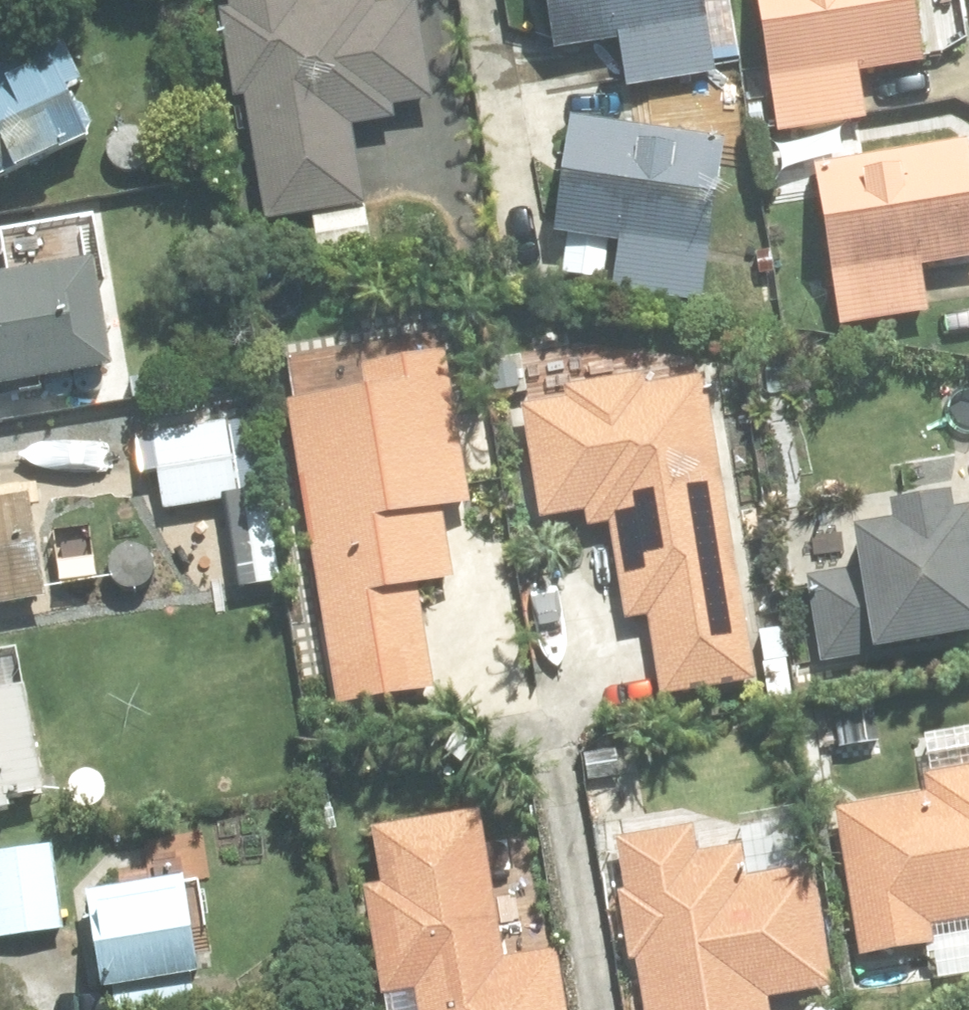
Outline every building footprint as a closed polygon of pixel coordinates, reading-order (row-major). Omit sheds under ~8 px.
[(227,13),(216,14),(230,100),(241,99),(260,223),(360,208),(347,126),(388,119),(386,107),(427,101),(412,1),(370,8),(368,0),(302,0),(297,1),(297,0),(225,0),(227,13)] [(550,53),(615,42),(622,89),(710,75),(697,0),(542,0),(550,53)] [(772,135),(862,122),(854,74),(916,67),(906,0),(752,0),(772,135)] [(80,139),(57,90),(75,81),(57,42),(0,70),(0,178),(80,139)] [(616,243),(609,292),(695,305),(719,144),(567,120),(549,233),(616,243)] [(809,165),(834,327),(922,314),(916,266),(968,259),(968,194),(961,143),(809,165)] [(753,255),(755,275),(773,274),(771,253),(753,255)] [(0,278),(0,388),(104,370),(86,263),(0,278)] [(362,393),(283,406),(332,709),(428,693),(411,587),(448,581),(436,508),(462,504),(439,352),(357,366),(362,393)] [(563,401),(519,409),(538,520),(583,512),(585,528),(606,524),(622,622),(644,618),(658,697),(752,681),(699,378),(642,387),(640,375),(561,390),(563,401)] [(222,425),(147,436),(158,510),(233,500),(222,425)] [(849,533),(857,570),(802,581),(818,664),(968,635),(968,535),(967,535),(962,511),(945,516),(942,496),(887,507),(890,525),(849,533)] [(0,502),(0,603),(37,597),(21,499),(0,502)] [(92,567),(59,571),(61,591),(94,587),(92,567)] [(782,627),(757,629),(761,662),(786,659),(782,627)] [(5,811),(4,802),(41,795),(15,657),(0,660),(0,812),(5,811)] [(612,754),(582,758),(585,783),(616,777),(612,754)] [(924,798),(834,812),(856,958),(930,947),(927,925),(968,919),(968,769),(921,777),(924,798)] [(552,954),(547,955),(540,914),(517,918),(518,924),(494,928),(475,815),(367,834),(377,888),(359,891),(377,997),(410,991),(414,1009),(561,1009),(552,954)] [(640,1009),(765,1009),(763,1001),(826,990),(806,870),(742,880),(736,849),(693,857),(689,831),(615,842),(623,891),(613,894),(625,961),(632,960),(640,1009)] [(45,848),(0,855),(0,938),(56,930),(45,848)] [(176,882),(82,896),(96,990),(190,975),(176,882)]
